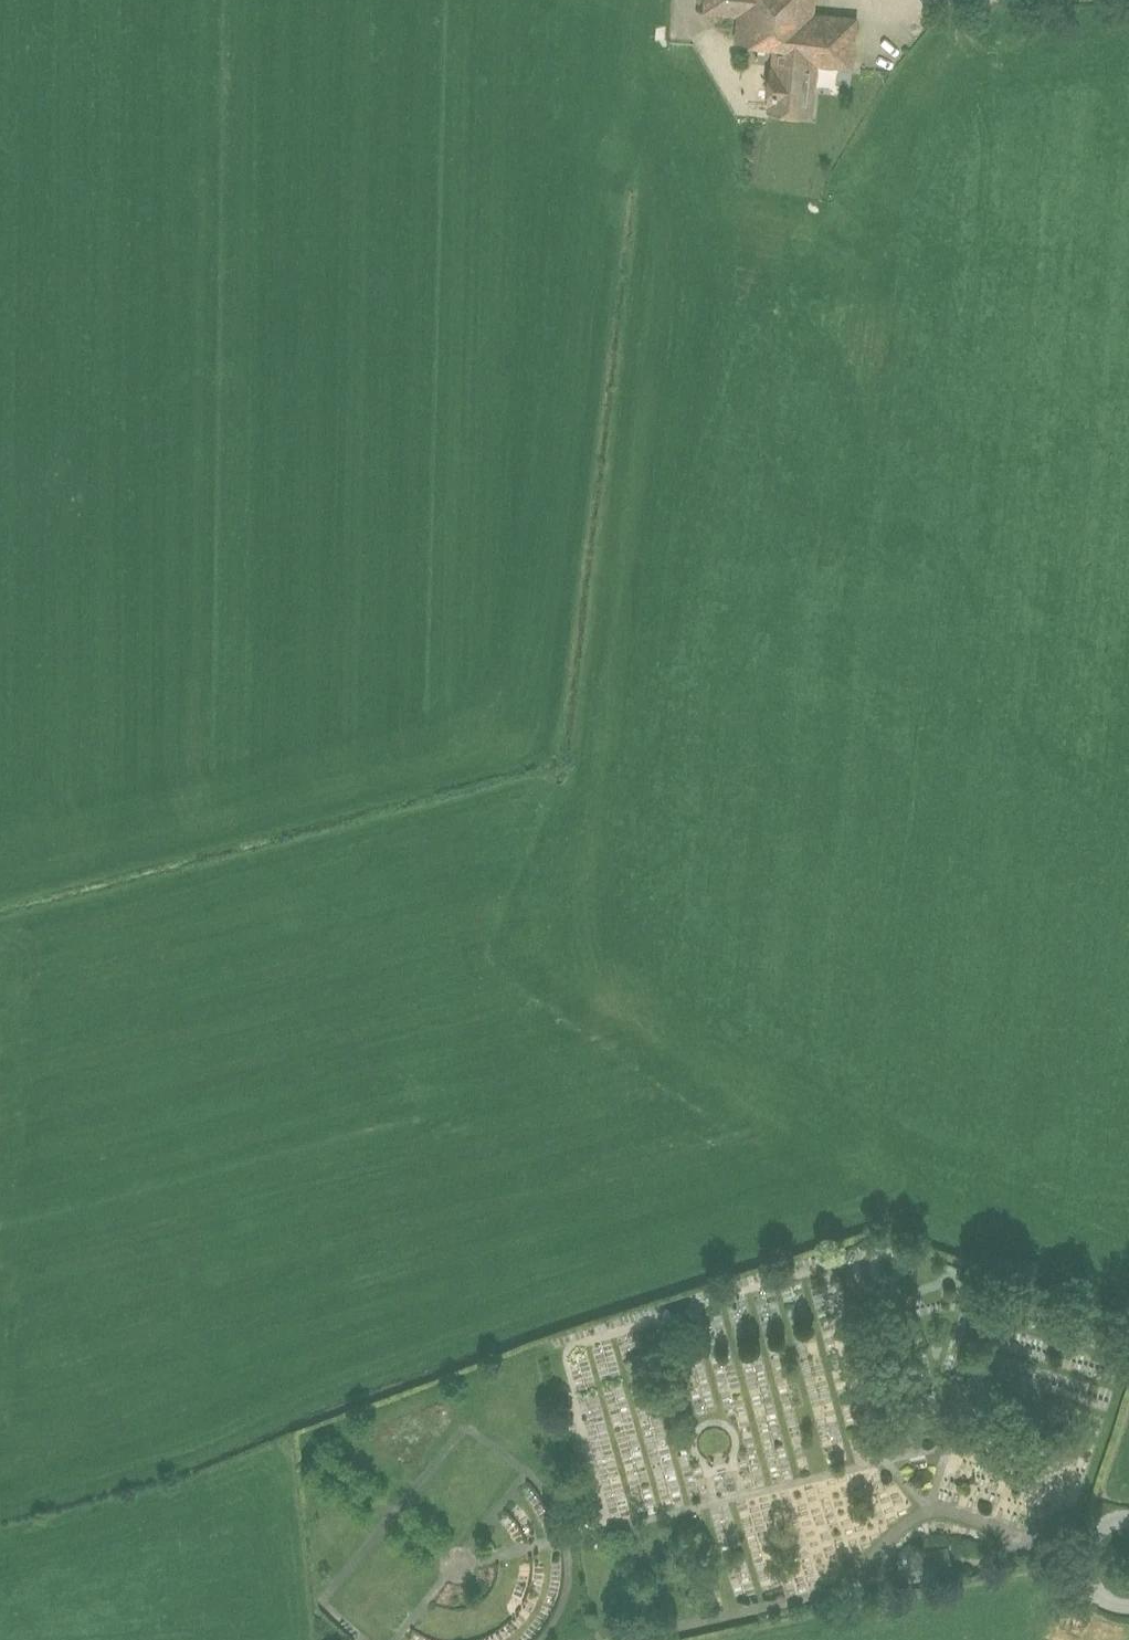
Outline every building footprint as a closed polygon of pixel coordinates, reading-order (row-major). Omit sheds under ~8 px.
[(857,17),(813,13),(815,0),(706,0),(705,11),(740,15),(737,41),(777,44),(775,66),(772,66),(768,104),(771,104),(770,111),(813,115),(818,63),(852,66),(857,17)] [(952,33),(936,55),(943,61),(960,39),(952,33)] [(910,1570),(930,1566),(952,1562),(949,1547),(907,1555),(910,1570)]
